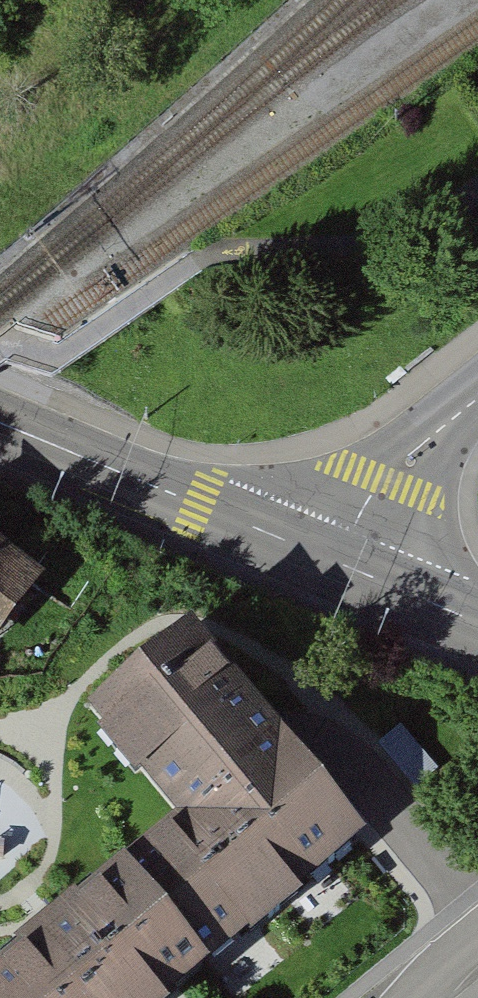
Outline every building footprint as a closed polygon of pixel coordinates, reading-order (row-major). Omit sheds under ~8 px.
[(0,538),(0,654),(6,659),(62,583),(0,538)] [(0,987),(0,997),(201,997),(390,844),(222,639),(118,724),(200,824),(0,987)]
